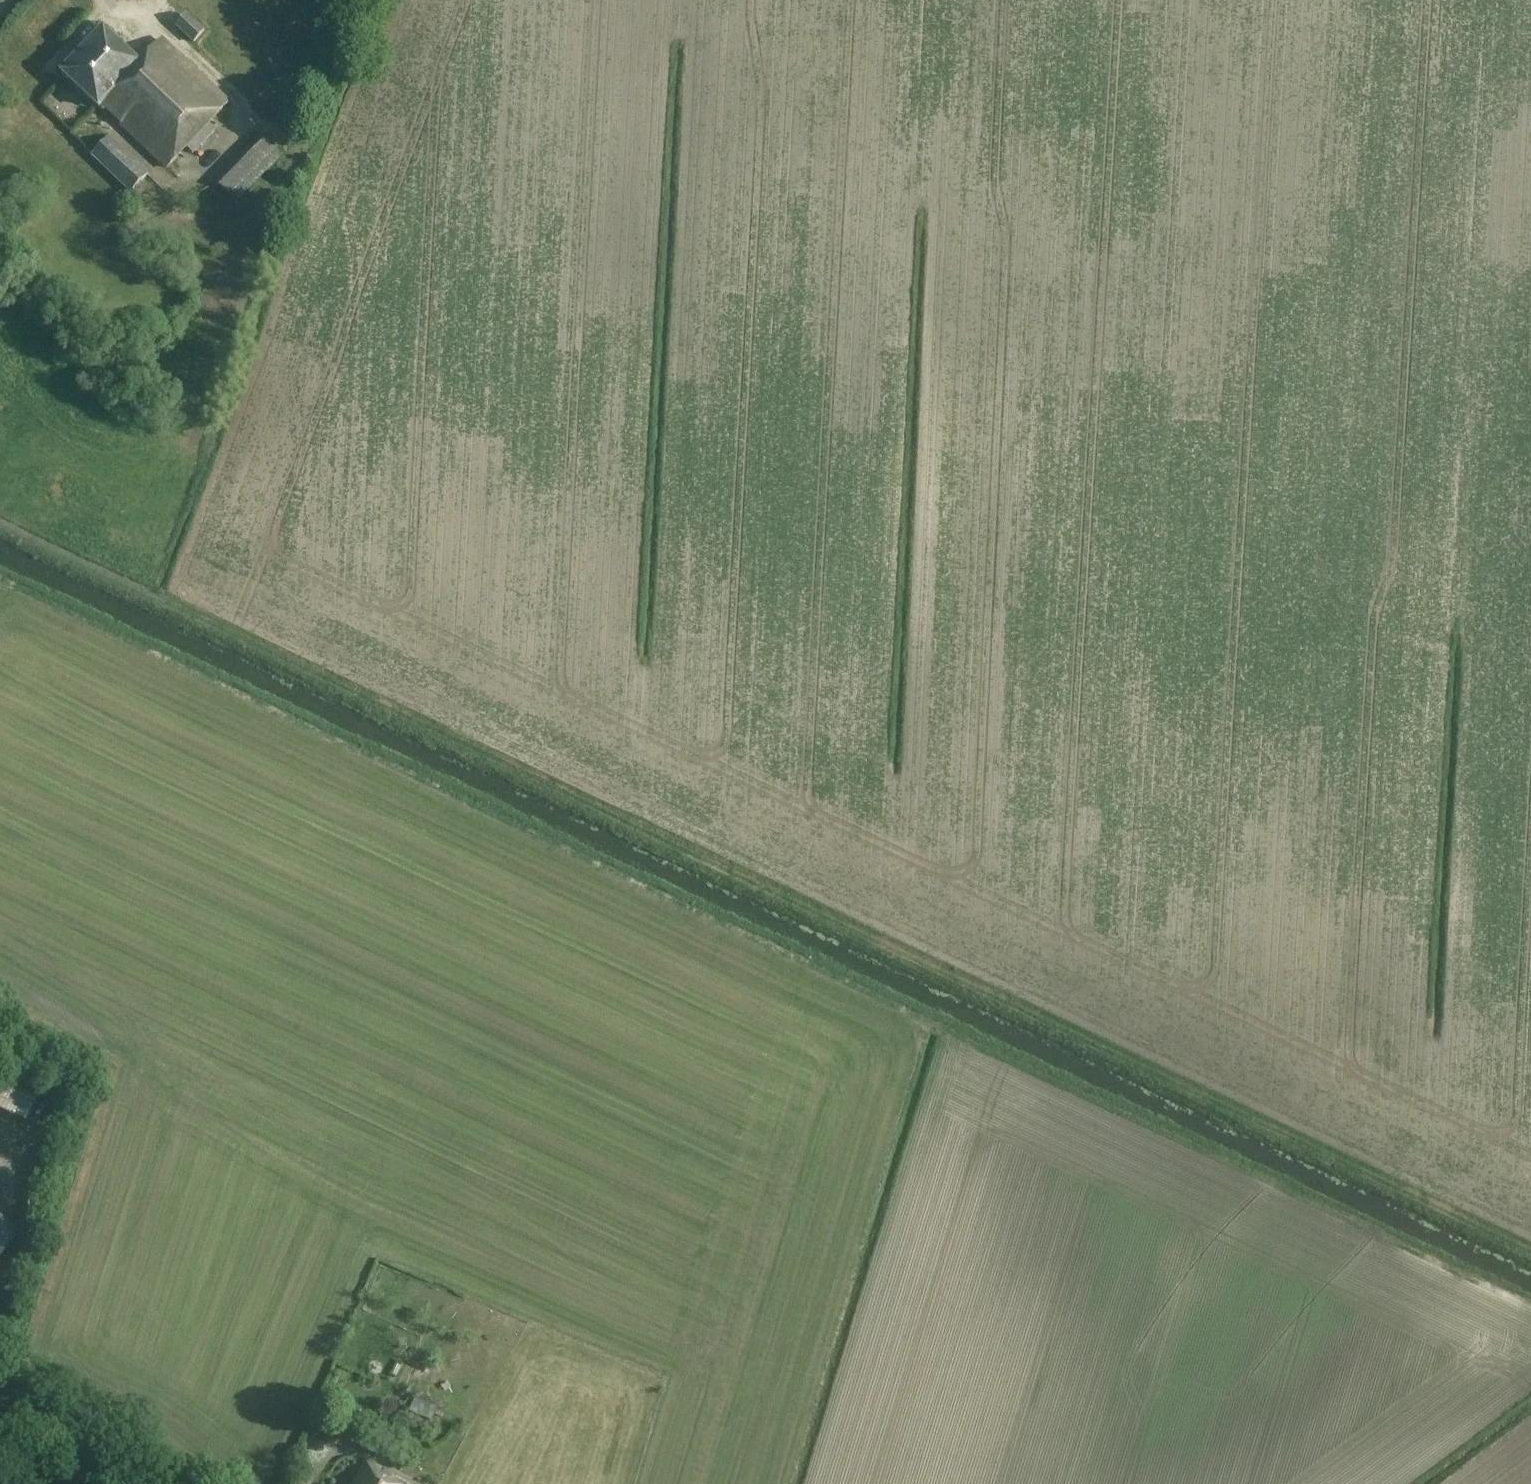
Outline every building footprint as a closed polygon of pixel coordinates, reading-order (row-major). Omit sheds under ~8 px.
[(205,33),(187,15),(175,26),(193,44),(205,33)] [(140,63),(103,29),(61,74),(99,110),(102,106),(121,124),(120,125),(166,170),(229,104),(162,40),(140,63)] [(280,156),(259,135),(216,180),(238,201),(280,156)] [(148,175),(108,137),(90,155),(130,193),(148,175)] [(44,1097),(7,1080),(0,1096),(0,1107),(33,1122),(44,1097)] [(0,1216),(0,1258),(20,1232),(0,1216)] [(331,1455),(324,1471),(333,1475),(340,1459),(331,1455)] [(366,1463),(354,1483),(403,1483),(366,1463)]
